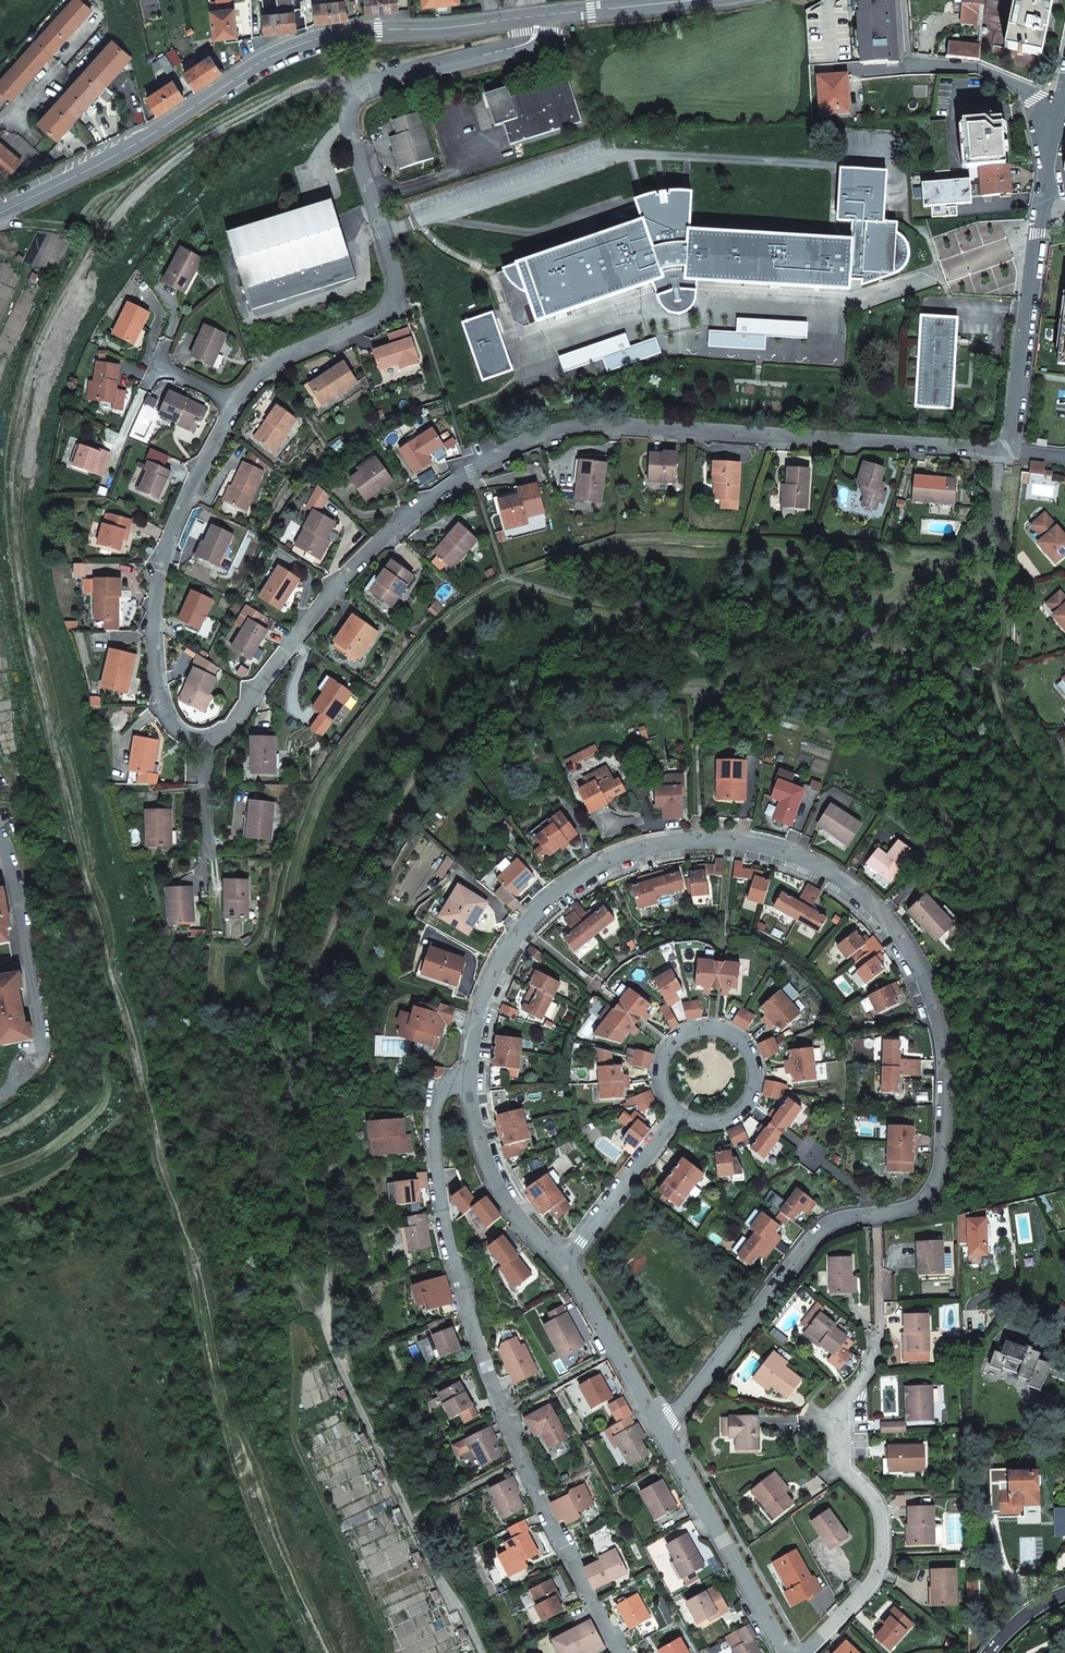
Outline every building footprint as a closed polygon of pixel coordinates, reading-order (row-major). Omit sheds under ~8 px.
[(36,42),(51,55),(83,20),(91,10),(81,1),(83,0),(73,0),(36,42)] [(279,14),(281,32),(296,30),(294,12),(284,13),(282,0),(277,0),(279,14)] [(304,14),(311,13),(310,0),(303,0),(304,14)] [(316,23),(331,21),(329,0),(325,0),(325,4),(315,5),(316,23)] [(331,21),(347,19),(345,0),(329,0),(331,21)] [(367,14),(382,12),(381,0),(366,0),(367,14)] [(382,12),(398,10),(396,0),(381,0),(382,12)] [(863,65),(899,63),(895,0),(859,0),(863,62),(863,65)] [(961,25),(981,26),(983,0),(963,0),(961,25)] [(980,43),(1009,49),(1019,0),(983,0),(981,26),(980,43)] [(1009,49),(1019,51),(1018,54),(1022,54),(1023,51),(1042,55),(1053,0),(1019,0),(1009,49)] [(213,40),(225,38),(238,37),(235,8),(210,10),(213,40)] [(264,16),(266,34),(281,32),(279,14),(264,16)] [(113,41),(39,123),(45,128),(57,139),(131,57),(113,41)] [(36,42),(0,82),(0,89),(5,94),(12,100),(47,61),(50,64),(55,58),(51,55),(36,42)] [(949,43),(947,57),(963,59),(979,60),(980,46),(949,43)] [(182,60),(174,49),(169,52),(177,64),(182,60)] [(204,50),(196,56),(193,58),(198,65),(209,82),(222,73),(217,66),(211,57),(209,58),(204,50)] [(177,64),(169,52),(166,54),(174,66),(177,64)] [(173,69),(172,67),(164,56),(158,60),(168,74),(173,69)] [(184,74),(196,90),(209,82),(198,65),(193,58),(189,61),(194,68),(184,74)] [(818,78),(821,115),(849,113),(847,81),(846,76),(818,78)] [(569,81),(513,98),(511,99),(509,93),(496,97),(497,102),(489,105),(496,127),(503,124),(510,145),(582,122),(569,81)] [(173,82),(161,90),(172,107),(185,98),(173,82)] [(508,89),(486,95),(489,105),(497,102),(496,97),(509,93),(508,89)] [(172,107),(161,90),(148,99),(159,115),(172,107)] [(433,159),(418,114),(393,122),(398,137),(401,146),(393,148),(400,169),(433,159)] [(964,122),(966,150),(1005,150),(1002,119),(964,122)] [(401,146),(398,137),(390,139),(393,148),(401,146)] [(0,143),(0,169),(8,176),(21,162),(0,143)] [(1005,150),(966,150),(967,169),(980,168),(1006,166),(1005,150)] [(1006,166),(980,168),(982,197),(1011,194),(1008,166),(1006,166)] [(697,281),(849,290),(849,278),(850,271),(863,272),(863,279),(863,284),(894,271),(899,267),(902,264),(905,260),(907,256),(910,247),(911,245),(911,242),(910,239),(909,238),(907,237),(906,236),(896,233),(896,224),(883,223),(886,173),(841,170),(838,221),(853,222),(852,242),(690,232),(681,232),(683,200),(679,198),(680,194),(670,194),(670,199),(658,201),(657,196),(648,199),(649,202),(647,206),(658,239),(650,242),(643,223),(504,271),(509,279),(512,284),(515,287),(518,289),(520,291),(528,293),(536,290),(546,319),(652,282),(662,279),(670,299),(672,302),(675,303),(678,303),(680,303),(682,302),(683,302),(683,301),(684,300),(685,298),(686,284),(687,281),(689,281),(697,281)] [(683,200),(681,232),(690,232),(691,218),(692,195),(680,194),(679,198),(683,200)] [(636,202),(643,223),(650,242),(658,239),(647,206),(649,202),(648,199),(636,202)] [(227,235),(251,309),(356,277),(337,217),(332,202),(227,235)] [(182,249),(164,282),(182,292),(190,277),(192,278),(202,260),(182,249)] [(34,272),(31,281),(36,283),(39,274),(34,272)] [(667,311),(679,315),(691,310),(696,299),(697,281),(689,281),(687,281),(686,284),(685,298),(684,300),(683,301),(683,302),(682,302),(680,303),(678,303),(675,303),(672,302),(670,299),(662,279),(652,282),(660,303),(667,311)] [(546,319),(536,290),(528,293),(538,322),(546,319)] [(113,335),(134,345),(150,313),(129,303),(113,335)] [(463,324),(483,380),(512,370),(492,314),(463,324)] [(920,317),(914,406),(953,409),(959,319),(920,317)] [(206,326),(192,357),(213,367),(227,335),(206,326)] [(393,345),(411,338),(408,329),(390,336),(393,345)] [(374,351),(381,371),(399,364),(400,369),(420,362),(411,338),(393,345),(374,351)] [(112,409),(122,410),(125,392),(116,390),(119,367),(98,363),(95,383),(93,399),(114,402),(112,409)] [(312,388),(323,405),(357,382),(345,363),(328,374),(329,376),(312,388)] [(312,388),(329,376),(328,374),(326,371),(304,386),(307,391),(312,388)] [(170,392),(160,415),(177,423),(179,421),(196,428),(205,408),(170,392)] [(257,439),(274,452),(297,420),(278,406),(267,421),(269,423),(257,439)] [(176,426),(194,433),(196,428),(179,421),(177,423),(176,426)] [(254,437),(257,439),(269,423),(267,421),(254,437)] [(400,450),(415,473),(432,462),(428,456),(444,446),(433,429),(400,450)] [(81,446),(74,466),(102,476),(110,453),(96,448),(95,451),(81,446)] [(651,454),(649,478),(657,479),(659,482),(675,483),(677,454),(664,453),(664,455),(651,454)] [(357,468),(360,473),(378,460),(374,455),(357,468)] [(351,480),(366,501),(382,489),(380,486),(391,478),(378,460),(360,473),(351,480)] [(574,482),(578,483),(579,474),(582,474),(583,461),(577,460),(574,482)] [(578,483),(576,499),(601,503),(606,464),(583,461),(582,474),(579,474),(578,483)] [(140,491),(159,500),(172,472),(149,462),(145,470),(148,472),(140,491)] [(226,501),(246,511),(264,472),(244,462),(226,501)] [(719,483),(718,499),(720,499),(719,510),(737,512),(740,464),(714,462),(713,482),(715,483),(719,483)] [(865,497),(862,505),(876,510),(878,502),(883,503),(886,493),(881,491),(884,484),(880,482),(884,469),(865,463),(857,484),(863,486),(861,490),(865,497)] [(1052,477),(1053,473),(1044,472),(1045,465),(1030,463),(1029,474),(1052,477)] [(783,491),(782,507),(807,509),(810,470),(788,469),(787,486),(787,492),(783,491)] [(137,489),(140,491),(148,472),(145,470),(137,489)] [(915,476),(913,501),(938,503),(938,501),(954,503),(956,480),(915,476)] [(380,486),(382,489),(393,481),(391,478),(380,486)] [(307,507),(314,511),(319,514),(328,497),(319,487),(307,507)] [(499,501),(505,523),(516,520),(518,526),(527,523),(526,517),(544,513),(538,487),(528,490),(528,487),(519,490),(521,499),(512,502),(511,498),(499,501)] [(299,547),(320,559),(330,541),(326,539),(335,523),(319,514),(314,511),(305,528),(309,530),(299,547)] [(104,525),(98,545),(121,551),(124,540),(126,532),(129,533),(132,521),(110,515),(107,526),(104,525)] [(1032,525),(1044,539),(1039,543),(1055,562),(1064,554),(1064,538),(1062,534),(1059,536),(1054,530),(1057,528),(1045,515),(1032,525)] [(505,523),(506,529),(518,526),(516,520),(505,523)] [(438,555),(453,569),(478,540),(460,524),(448,538),(452,540),(438,555)] [(198,557),(219,567),(234,535),(213,526),(205,543),(198,557)] [(295,545),(299,547),(309,530),(305,528),(295,545)] [(434,552),(438,555),(452,540),(448,538),(448,537),(434,552)] [(194,555),(198,557),(205,543),(202,541),(194,555)] [(373,594),(392,607),(413,576),(392,561),(382,576),(380,579),(382,581),(373,594)] [(260,598),(277,608),(288,592),(290,594),(299,579),(280,567),(260,598)] [(382,576),(377,573),(366,590),(370,593),(371,592),(380,579),(382,576)] [(371,592),(373,594),(382,581),(380,579),(371,592)] [(96,580),(96,620),(106,620),(116,620),(116,598),(119,598),(121,598),(121,580),(96,580)] [(179,620),(200,630),(213,600),(192,591),(179,620)] [(1060,593),(1048,604),(1056,614),(1053,616),(1064,630),(1064,599),(1060,593)] [(249,620),(254,623),(260,614),(249,607),(237,626),(244,630),(249,620)] [(351,629),(340,645),(360,659),(378,633),(353,616),(346,626),(351,629)] [(106,620),(105,631),(119,631),(119,620),(116,620),(106,620)] [(232,649),(250,660),(267,631),(254,623),(249,620),(244,630),(232,649)] [(346,626),(335,642),(340,645),(351,629),(346,626)] [(111,649),(102,688),(124,693),(128,676),(131,677),(136,655),(111,649)] [(183,702),(204,712),(212,695),(209,694),(217,679),(213,677),(217,667),(200,657),(187,684),(191,686),(183,702)] [(318,689),(324,693),(333,680),(327,676),(318,689)] [(313,708),(332,722),(352,693),(333,680),(324,693),(313,708)] [(180,700),(183,702),(191,686),(187,684),(180,700)] [(319,716),(310,729),(322,737),(331,724),(319,716)] [(152,775),(158,741),(135,737),(130,771),(140,773),(138,785),(156,785),(157,775),(152,775)] [(252,773),(275,774),(276,737),(252,737),(252,773)] [(746,762),(718,761),(717,780),(722,780),(722,800),(733,800),(745,800),(746,762)] [(587,787),(579,791),(587,807),(590,813),(599,809),(607,804),(605,801),(604,799),(611,796),(612,797),(625,791),(619,780),(614,783),(606,768),(591,776),(595,783),(587,787)] [(775,780),(778,781),(772,798),(780,801),(773,820),(782,823),(790,826),(804,790),(790,785),(794,775),(779,769),(775,780)] [(683,775),(665,776),(665,788),(663,788),(663,805),(664,812),(673,812),(682,811),(681,793),(681,788),(684,788),(683,775)] [(591,776),(583,779),(587,787),(595,783),(591,776)] [(663,805),(663,788),(655,789),(655,806),(663,805)] [(248,837),(271,840),(274,803),(251,801),(249,819),(248,818),(248,837)] [(817,826),(835,838),(836,838),(842,842),(848,846),(861,825),(830,806),(817,826)] [(583,817),(590,813),(587,807),(580,811),(583,817)] [(147,811),(147,846),(171,846),(171,811),(147,811)] [(553,826),(536,839),(549,856),(555,851),(560,847),(565,843),(576,834),(561,814),(550,822),(553,826)] [(548,819),(531,832),(536,839),(553,826),(550,822),(548,819)] [(890,883),(913,854),(899,843),(887,857),(878,850),(868,862),(880,872),(879,874),(884,879),(890,883)] [(518,859),(497,880),(503,886),(495,896),(513,911),(520,904),(515,898),(518,895),(521,892),(519,890),(526,883),(534,876),(518,859)] [(715,866),(714,876),(722,877),(724,861),(716,860),(715,866)] [(743,863),(735,862),(733,878),(747,879),(748,870),(742,870),(743,863)] [(698,866),(698,872),(706,872),(706,876),(714,876),(715,866),(705,865),(698,866)] [(748,870),(747,879),(754,880),(755,877),(761,879),(763,873),(757,871),(748,870)] [(652,881),(666,877),(663,871),(650,875),(652,881)] [(690,873),(692,896),(708,895),(706,876),(706,872),(698,872),(694,873),(690,873)] [(652,881),(656,897),(684,889),(680,873),(673,875),(666,877),(652,881)] [(632,887),(638,909),(658,903),(656,897),(652,881),(650,875),(642,877),(643,883),(640,885),(636,886),(632,887)] [(763,904),(770,882),(766,881),(761,879),(755,877),(754,880),(748,899),(763,904)] [(225,880),(225,918),(245,918),(245,900),(248,900),(249,880),(225,880)] [(526,883),(519,890),(521,892),(528,885),(526,883)] [(799,898),(806,902),(814,888),(807,885),(799,898)] [(459,886),(440,917),(468,934),(477,919),(487,903),(459,886)] [(168,888),(170,925),(190,924),(190,905),(193,905),(192,887),(168,888)] [(806,902),(813,907),(821,893),(814,888),(806,902)] [(10,943),(7,930),(12,929),(4,889),(0,890),(0,945),(10,943)] [(774,907),(797,920),(804,906),(797,902),(789,898),(782,893),(774,907)] [(927,896),(909,912),(923,927),(936,942),(954,926),(941,911),(927,896)] [(797,902),(804,906),(806,902),(799,898),(797,902)] [(571,908),(582,921),(588,915),(578,903),(571,908)] [(819,933),(827,919),(819,914),(811,910),(804,906),(797,920),(819,933)] [(591,919),(584,924),(595,936),(615,920),(605,907),(598,913),(591,919)] [(946,907),(941,911),(954,926),(959,921),(946,907)] [(565,913),(575,926),(582,921),(571,908),(570,909),(565,913)] [(588,915),(582,921),(584,924),(591,919),(588,915)] [(578,929),(584,924),(582,921),(575,926),(578,929)] [(571,935),(564,940),(574,953),(595,936),(584,924),(578,929),(571,935)] [(861,948),(866,954),(879,944),(872,937),(868,940),(864,943),(861,939),(858,936),(856,932),(837,946),(847,959),(861,948)] [(857,971),(867,984),(885,970),(881,965),(878,961),(875,957),(879,954),(884,951),(879,944),(866,954),(855,963),(860,969),(857,971)] [(547,957),(534,947),(533,949),(529,954),(542,964),(547,957)] [(431,949),(423,975),(451,983),(455,972),(461,974),(463,966),(465,959),(431,949)] [(698,961),(695,987),(700,987),(704,988),(711,988),(713,962),(698,961)] [(713,962),(711,988),(717,989),(722,989),(724,963),(719,963),(713,962)] [(724,963),(722,989),(728,990),(733,991),(738,991),(740,965),(724,963)] [(532,981),(530,985),(539,990),(553,997),(560,983),(537,971),(534,977),(532,981)] [(672,971),(654,981),(664,998),(669,1006),(672,1004),(676,1002),(673,997),(676,995),(683,991),(672,971)] [(457,985),(461,974),(455,972),(451,983),(457,985)] [(33,1039),(30,1024),(26,1025),(19,989),(23,988),(20,973),(0,977),(0,1046),(33,1039)] [(869,996),(878,1014),(898,1004),(896,1001),(894,997),(893,993),(899,990),(895,983),(869,996)] [(623,984),(615,994),(622,999),(630,990),(623,984)] [(651,1005),(631,989),(630,990),(622,999),(621,1001),(641,1017),(646,1012),(648,1009),(651,1005)] [(530,1007),(527,1013),(541,1021),(553,997),(539,990),(534,998),(530,1007)] [(779,991),(760,1009),(763,1012),(766,1015),(770,1021),(790,1003),(779,991)] [(614,1010),(634,1026),(638,1021),(641,1017),(621,1001),(618,1005),(614,1010)] [(690,1003),(694,1019),(702,1017),(699,1001),(690,1003)] [(690,1003),(690,1002),(683,1004),(687,1020),(694,1019),(690,1003)] [(778,1029),(781,1032),(800,1015),(790,1003),(770,1021),(775,1026),(778,1029)] [(399,1037),(433,1047),(436,1036),(441,1038),(444,1028),(441,1027),(442,1023),(450,1025),(453,1017),(455,1008),(440,1004),(439,1009),(421,1004),(419,1009),(415,1008),(412,1016),(405,1014),(402,1026),(399,1037)] [(519,1009),(503,1004),(503,1006),(501,1012),(516,1017),(519,1009)] [(527,1013),(530,1007),(525,1004),(522,1011),(527,1013)] [(614,1010),(609,1006),(599,1018),(604,1022),(614,1010)] [(740,1009),(732,1022),(739,1027),(747,1013),(740,1009)] [(614,1010),(604,1022),(594,1036),(621,1044),(625,1038),(630,1032),(634,1026),(614,1010)] [(664,1015),(671,1029),(679,1025),(671,1011),(664,1015)] [(646,1012),(641,1017),(646,1021),(650,1016),(646,1012)] [(747,1013),(739,1027),(746,1031),(754,1017),(747,1013)] [(766,1015),(762,1019),(766,1024),(770,1021),(766,1015)] [(766,1024),(771,1029),(775,1026),(770,1021),(766,1024)] [(634,1026),(630,1032),(635,1035),(639,1029),(634,1026)] [(493,1052),(520,1055),(522,1039),(510,1038),(497,1037),(497,1041),(496,1044),(494,1044),(493,1052)] [(757,1045),(761,1052),(775,1045),(772,1038),(757,1045)] [(885,1041),(884,1067),(899,1067),(900,1059),(900,1050),(900,1041),(885,1041)] [(764,1059),(779,1053),(775,1045),(761,1052),(764,1059)] [(791,1067),(814,1064),(812,1048),(789,1051),(789,1055),(790,1060),(791,1067)] [(653,1054),(637,1050),(631,1049),(629,1056),(635,1058),(651,1062),(653,1054)] [(506,1069),(519,1070),(520,1055),(493,1052),(491,1059),(495,1060),(494,1063),(494,1067),(506,1069)] [(598,1052),(601,1083),(624,1082),(623,1075),(623,1070),(623,1066),(612,1066),(611,1055),(598,1052)] [(651,1062),(635,1058),(629,1056),(627,1063),(633,1065),(633,1066),(649,1070),(651,1062)] [(904,1059),(904,1068),(920,1068),(920,1060),(904,1059)] [(792,1083),(815,1080),(814,1064),(791,1067),(791,1073),(792,1078),(792,1083)] [(429,1078),(439,1078),(444,1075),(445,1067),(431,1066),(429,1078)] [(884,1067),(882,1093),(898,1094),(899,1085),(899,1075),(899,1067),(884,1067)] [(904,1068),(903,1076),(919,1076),(920,1068),(904,1068)] [(765,1088),(781,1091),(782,1083),(766,1080),(765,1088)] [(601,1083),(602,1100),(625,1098),(624,1093),(624,1088),(624,1082),(601,1083)] [(781,1091),(765,1088),(763,1096),(779,1099),(781,1091)] [(652,1096),(650,1091),(635,1097),(638,1104),(652,1099),(653,1098),(652,1096)] [(655,1106),(652,1099),(638,1104),(637,1105),(640,1113),(655,1106)] [(773,1120),(786,1130),(802,1109),(789,1099),(783,1106),(778,1114),(773,1120)] [(509,1113),(497,1116),(498,1121),(499,1123),(496,1124),(498,1132),(526,1125),(522,1110),(509,1113)] [(769,1116),(773,1120),(778,1114),(774,1110),(769,1116)] [(620,1121),(631,1129),(623,1139),(636,1149),(650,1131),(642,1125),(638,1121),(641,1117),(638,1114),(634,1112),(630,1118),(625,1115),(620,1121)] [(638,1121),(642,1125),(646,1120),(641,1117),(638,1121)] [(403,1120),(378,1122),(380,1138),(376,1138),(377,1155),(412,1152),(411,1143),(410,1134),(405,1135),(403,1120)] [(767,1128),(779,1138),(783,1134),(786,1130),(773,1120),(770,1124),(767,1128)] [(380,1138),(378,1122),(369,1123),(371,1138),(376,1138),(380,1138)] [(504,1141),(505,1146),(503,1147),(506,1157),(507,1158),(514,1156),(521,1154),(519,1148),(525,1146),(524,1141),(530,1139),(526,1125),(498,1132),(500,1139),(503,1138),(504,1141)] [(734,1129),(741,1143),(749,1140),(741,1125),(734,1129)] [(762,1125),(758,1131),(762,1135),(767,1128),(762,1125)] [(889,1126),(889,1144),(917,1145),(917,1137),(914,1137),(914,1134),(914,1131),(914,1127),(889,1126)] [(751,1149),(763,1159),(779,1138),(767,1128),(762,1135),(756,1142),(751,1149)] [(734,1147),(741,1143),(734,1129),(727,1132),(734,1147)] [(889,1144),(888,1162),(900,1163),(913,1163),(913,1156),(913,1153),(917,1153),(917,1145),(889,1144)] [(718,1177),(732,1175),(733,1181),(743,1181),(742,1171),(737,1158),(732,1160),(732,1152),(729,1152),(726,1152),(720,1153),(715,1153),(718,1177)] [(674,1171),(695,1186),(704,1174),(694,1167),(684,1159),(681,1163),(679,1165),(677,1163),(672,1169),(674,1171)] [(678,1207),(689,1193),(695,1186),(674,1171),(672,1169),(667,1175),(670,1177),(668,1180),(665,1184),(663,1181),(659,1186),(656,1190),(678,1207)] [(559,1183),(559,1178),(553,1170),(547,1175),(555,1186),(559,1183)] [(418,1180),(396,1183),(399,1206),(423,1203),(422,1196),(421,1189),(429,1188),(427,1172),(418,1174),(418,1180)] [(537,1182),(526,1190),(529,1194),(531,1196),(528,1198),(533,1204),(556,1187),(555,1186),(547,1175),(537,1182)] [(388,1184),(391,1207),(399,1206),(396,1183),(388,1184)] [(695,1186),(689,1193),(695,1198),(701,1191),(695,1186)] [(556,1187),(533,1204),(537,1211),(540,1209),(542,1211),(545,1215),(552,1209),(555,1213),(558,1217),(567,1211),(566,1209),(570,1206),(556,1187)] [(474,1197),(466,1188),(453,1198),(465,1214),(473,1208),(479,1203),(474,1197)] [(789,1219),(793,1222),(802,1211),(811,1199),(804,1194),(798,1189),(780,1212),(781,1213),(789,1219)] [(1037,1198),(1046,1213),(1052,1210),(1044,1196),(1037,1198)] [(497,1210),(486,1197),(479,1203),(473,1208),(489,1228),(503,1217),(497,1210)] [(807,1214),(816,1203),(811,1199),(802,1211),(807,1214)] [(750,1229),(762,1215),(755,1210),(744,1224),(750,1229)] [(958,1216),(958,1244),(969,1244),(970,1256),(978,1256),(987,1256),(985,1210),(958,1216)] [(756,1233),(774,1247),(776,1244),(779,1241),(774,1237),(776,1233),(781,1227),(774,1221),(763,1213),(762,1215),(750,1229),(756,1233)] [(781,1213),(777,1217),(784,1223),(785,1224),(789,1219),(781,1213)] [(426,1231),(425,1226),(427,1225),(425,1214),(409,1217),(411,1228),(402,1229),(406,1251),(431,1246),(429,1239),(428,1231),(426,1231)] [(784,1223),(777,1217),(774,1221),(781,1227),(784,1223)] [(738,1257),(751,1266),(755,1261),(760,1255),(764,1249),(769,1253),(774,1247),(756,1233),(748,1243),(738,1255),(738,1257)] [(727,1247),(738,1255),(748,1243),(738,1234),(727,1247)] [(501,1264),(516,1257),(515,1256),(517,1255),(502,1237),(488,1248),(501,1264)] [(942,1241),(917,1242),(918,1251),(918,1260),(921,1259),(921,1275),(943,1274),(942,1241)] [(760,1255),(765,1259),(769,1253),(764,1249),(760,1255)] [(531,1276),(516,1257),(501,1264),(503,1266),(499,1269),(510,1282),(517,1277),(522,1283),(526,1280),(531,1276)] [(852,1258),(830,1258),(831,1294),(852,1293),(852,1277),(852,1267),(852,1258)] [(427,1293),(429,1301),(426,1302),(429,1311),(448,1305),(446,1297),(443,1289),(441,1282),(448,1280),(447,1276),(414,1285),(417,1296),(427,1293)] [(510,1282),(515,1289),(522,1283),(517,1277),(510,1282)] [(441,1282),(443,1289),(450,1287),(448,1280),(441,1282)] [(562,1358),(582,1347),(574,1332),(576,1331),(567,1314),(565,1315),(563,1311),(561,1307),(549,1314),(553,1321),(544,1326),(562,1358)] [(808,1329),(820,1314),(813,1308),(801,1323),(808,1329)] [(808,1329),(807,1331),(821,1342),(820,1344),(833,1354),(828,1361),(839,1370),(845,1362),(850,1355),(840,1347),(847,1338),(834,1327),(835,1326),(820,1314),(808,1329)] [(917,1315),(905,1315),(905,1333),(908,1333),(909,1352),(919,1352),(929,1352),(928,1315),(927,1315),(917,1315)] [(433,1336),(442,1358),(461,1350),(457,1339),(452,1329),(447,1331),(443,1319),(429,1325),(433,1336)] [(582,1347),(584,1346),(576,1331),(574,1332),(582,1347)] [(807,1331),(804,1335),(818,1346),(820,1344),(821,1342),(807,1331)] [(428,1338),(437,1360),(442,1358),(433,1336),(428,1338)] [(508,1368),(515,1384),(538,1374),(525,1346),(522,1347),(518,1338),(504,1345),(500,1352),(508,1368)] [(1026,1348),(1006,1341),(1001,1354),(995,1351),(992,1359),(993,1359),(990,1366),(1001,1370),(1001,1368),(1019,1374),(1018,1377),(1030,1381),(1026,1391),(1036,1395),(1042,1379),(1048,1363),(1038,1360),(1041,1353),(1032,1350),(1033,1348),(1026,1345),(1026,1348)] [(787,1363),(774,1352),(757,1374),(771,1385),(787,1398),(794,1389),(801,1380),(784,1367),(787,1363)] [(593,1409),(613,1398),(606,1386),(600,1374),(579,1385),(593,1409)] [(771,1385),(757,1374),(753,1379),(768,1390),(771,1385)] [(962,1384),(961,1376),(954,1376),(954,1385),(962,1384)] [(438,1394),(452,1418),(459,1414),(465,1423),(478,1416),(469,1399),(459,1383),(438,1394)] [(919,1386),(910,1386),(910,1396),(905,1401),(905,1408),(911,1413),(911,1421),(931,1421),(931,1413),(933,1410),(933,1405),(931,1402),(930,1385),(928,1385),(926,1383),(922,1383),(919,1386)] [(351,1396),(347,1387),(342,1389),(346,1398),(351,1396)] [(614,1413),(627,1405),(622,1397),(609,1405),(614,1413)] [(551,1447),(567,1438),(549,1406),(526,1419),(531,1427),(535,1435),(540,1433),(542,1431),(551,1447)] [(615,1438),(630,1465),(648,1455),(644,1448),(640,1440),(638,1436),(642,1433),(638,1425),(636,1426),(630,1416),(605,1430),(608,1435),(615,1438)] [(758,1416),(730,1417),(730,1437),(738,1437),(736,1449),(759,1449),(758,1444),(758,1438),(756,1438),(756,1429),(758,1429),(758,1416)] [(905,1433),(905,1422),(882,1423),(882,1428),(883,1433),(905,1433)] [(494,1436),(490,1428),(454,1446),(459,1456),(474,1448),(483,1466),(502,1456),(497,1448),(493,1440),(494,1436)] [(549,1449),(551,1447),(542,1431),(540,1433),(549,1449)] [(373,1441),(368,1433),(364,1435),(368,1444),(373,1441)] [(730,1437),(730,1453),(759,1453),(759,1449),(736,1449),(738,1437),(730,1437)] [(889,1459),(889,1469),(902,1468),(902,1471),(924,1470),(924,1445),(888,1446),(888,1453),(889,1459)] [(883,1459),(884,1474),(902,1474),(902,1471),(902,1468),(889,1469),(889,1459),(883,1459)] [(381,1473),(385,1482),(389,1480),(386,1471),(381,1473)] [(1000,1483),(1002,1515),(1011,1514),(1018,1515),(1021,1510),(1021,1505),(1038,1504),(1038,1488),(1037,1472),(1009,1473),(1010,1482),(1000,1483)] [(770,1475),(752,1490),(763,1504),(760,1506),(772,1521),(793,1504),(782,1490),(770,1475)] [(505,1518),(524,1508),(519,1500),(515,1491),(518,1489),(512,1478),(490,1490),(505,1518)] [(661,1480),(640,1492),(656,1520),(675,1510),(667,1495),(669,1494),(665,1487),(661,1480)] [(569,1493),(550,1502),(550,1503),(559,1521),(566,1517),(568,1523),(573,1521),(578,1519),(580,1515),(578,1512),(594,1504),(584,1483),(570,1489),(569,1493)] [(667,1495),(675,1510),(677,1508),(669,1494),(667,1495)] [(934,1544),(933,1507),(909,1507),(909,1525),(909,1531),(911,1531),(911,1544),(923,1544),(934,1544)] [(829,1509),(811,1522),(824,1541),(826,1539),(833,1548),(841,1543),(849,1537),(829,1509)] [(409,1521),(405,1512),(400,1514),(403,1523),(409,1521)] [(532,1557),(538,1554),(533,1543),(527,1532),(529,1531),(524,1520),(510,1528),(515,1538),(506,1542),(509,1550),(503,1553),(509,1565),(505,1567),(510,1576),(529,1567),(524,1558),(528,1556),(532,1557)] [(934,1525),(934,1544),(942,1543),(942,1525),(934,1525)] [(687,1575),(704,1565),(695,1550),(687,1535),(667,1545),(676,1561),(673,1562),(677,1569),(682,1567),(687,1575)] [(826,1539),(824,1541),(830,1550),(833,1548),(826,1539)] [(601,1560),(617,1553),(615,1549),(600,1557),(601,1560)] [(795,1550),(777,1560),(793,1588),(789,1590),(785,1592),(793,1606),(807,1598),(821,1590),(813,1576),(811,1577),(795,1550)] [(426,1560),(422,1552),(417,1554),(421,1563),(426,1560)] [(509,1565),(503,1553),(499,1555),(505,1567),(509,1565)] [(610,1581),(627,1573),(617,1553),(584,1569),(594,1589),(610,1581)] [(777,1560),(773,1563),(789,1590),(793,1588),(777,1560)] [(682,1578),(687,1575),(682,1567),(677,1569),(682,1578)] [(956,1605),(955,1569),(932,1569),(932,1578),(932,1587),(928,1587),(929,1606),(956,1605)] [(550,1580),(531,1591),(538,1605),(536,1607),(543,1621),(563,1610),(558,1601),(556,1597),(559,1596),(554,1588),(550,1580)] [(718,1616),(728,1610),(722,1599),(716,1587),(687,1603),(698,1623),(708,1618),(716,1613),(718,1616)] [(435,1593),(439,1601),(444,1599),(439,1591),(435,1593)] [(630,1630),(651,1618),(637,1593),(617,1605),(623,1617),(630,1630)] [(894,1607),(881,1622),(884,1624),(897,1609),(894,1607)] [(897,1609),(884,1624),(885,1625),(880,1631),(874,1637),(889,1650),(913,1624),(897,1609)] [(590,1621),(587,1623),(593,1633),(596,1632),(590,1621)] [(560,1652),(582,1652),(584,1652),(589,1649),(591,1652),(595,1652),(599,1651),(605,1648),(596,1632),(593,1633),(587,1623),(553,1640),(560,1652)] [(735,1652),(758,1652),(751,1640),(757,1637),(749,1624),(726,1637),(735,1652)] [(464,1639),(460,1630),(456,1633),(459,1641),(464,1639)] [(679,1638),(670,1643),(661,1649),(664,1652),(688,1652),(679,1638)] [(846,1642),(838,1650),(835,1652),(858,1652),(846,1642)]
